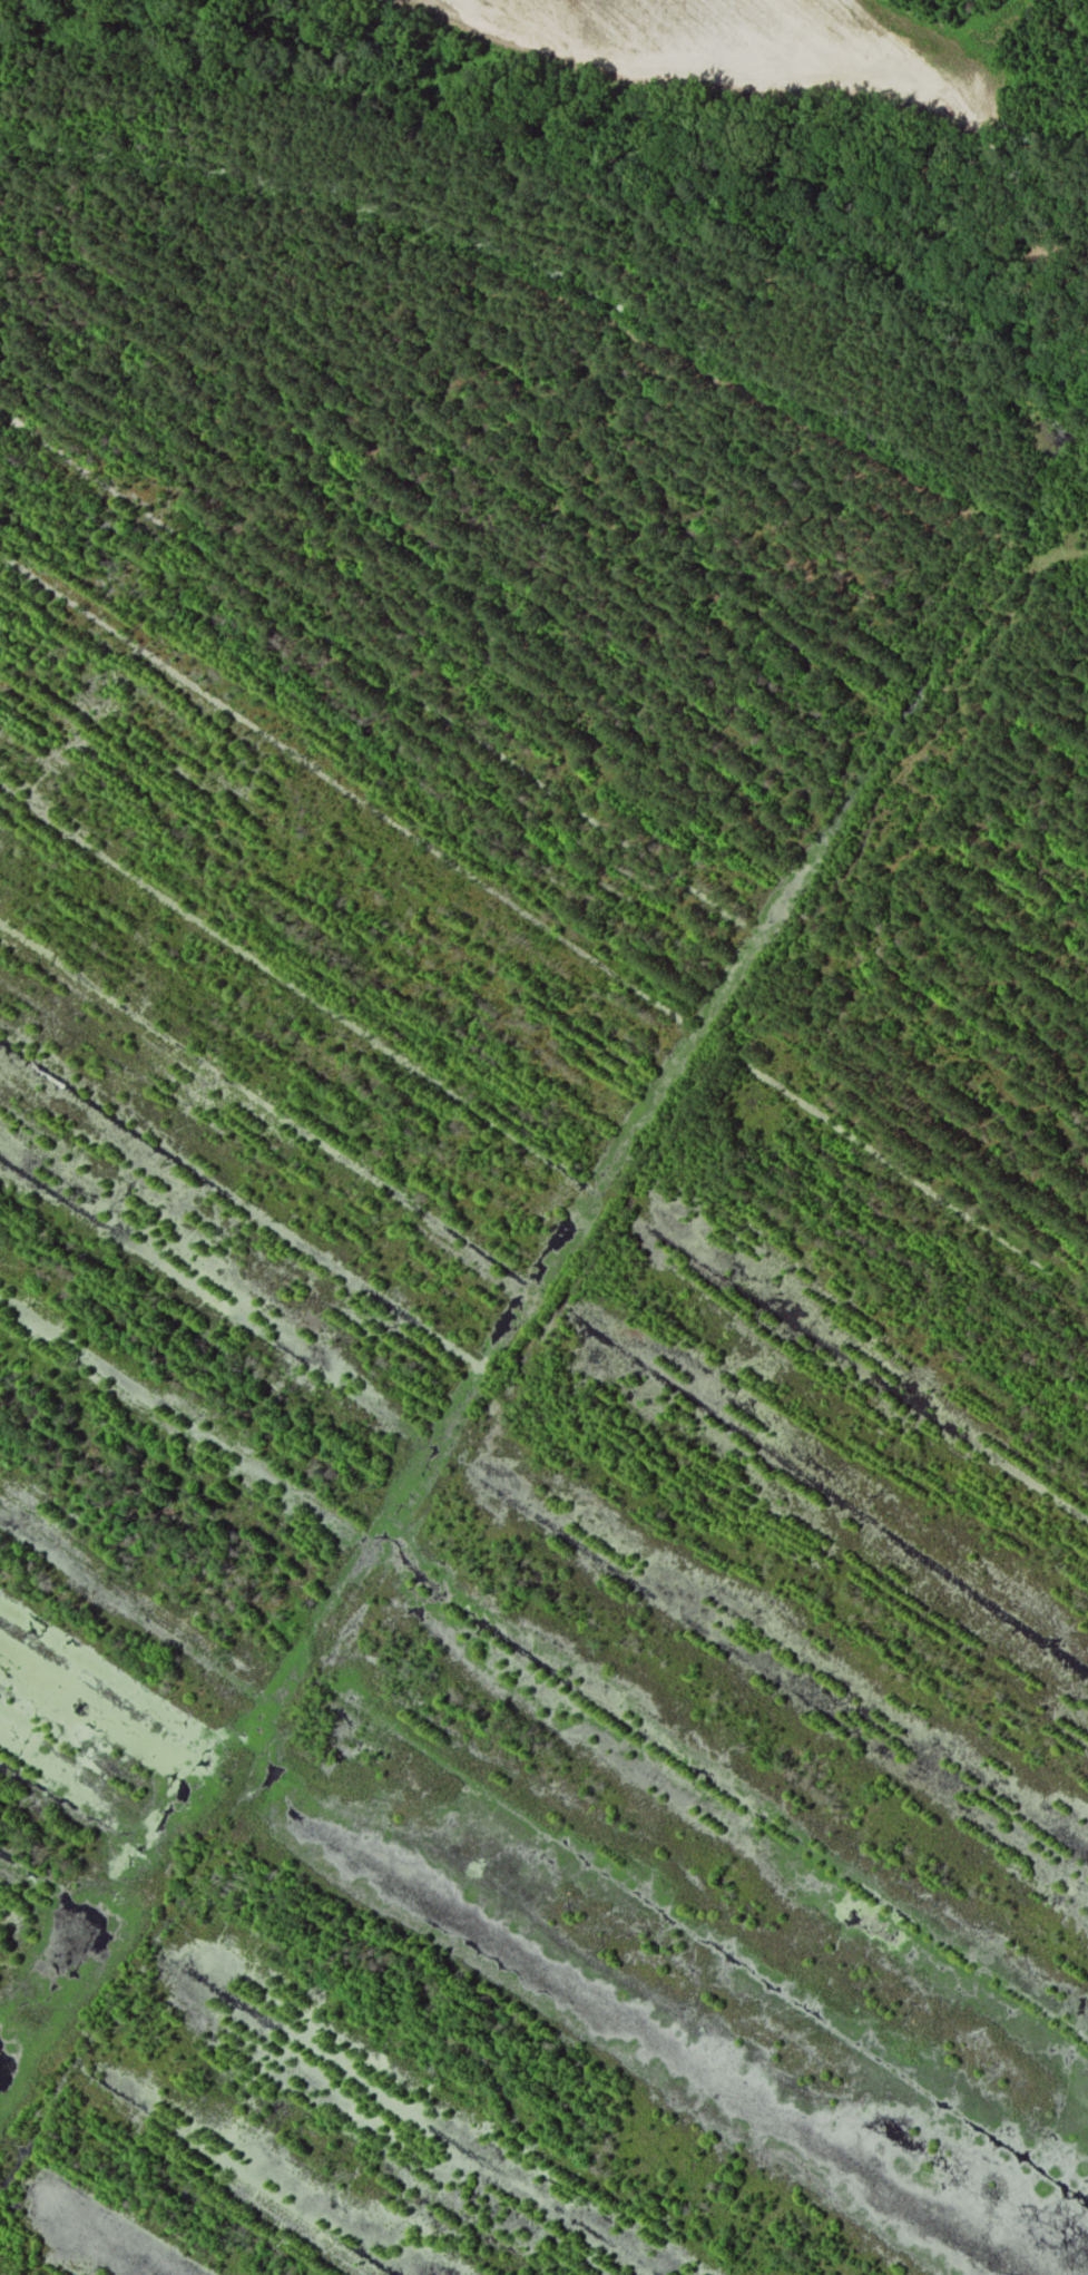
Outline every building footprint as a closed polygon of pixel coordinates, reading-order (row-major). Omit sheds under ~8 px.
[(1073,502),(1087,511),(1087,487),(1083,484),(1073,502)]
